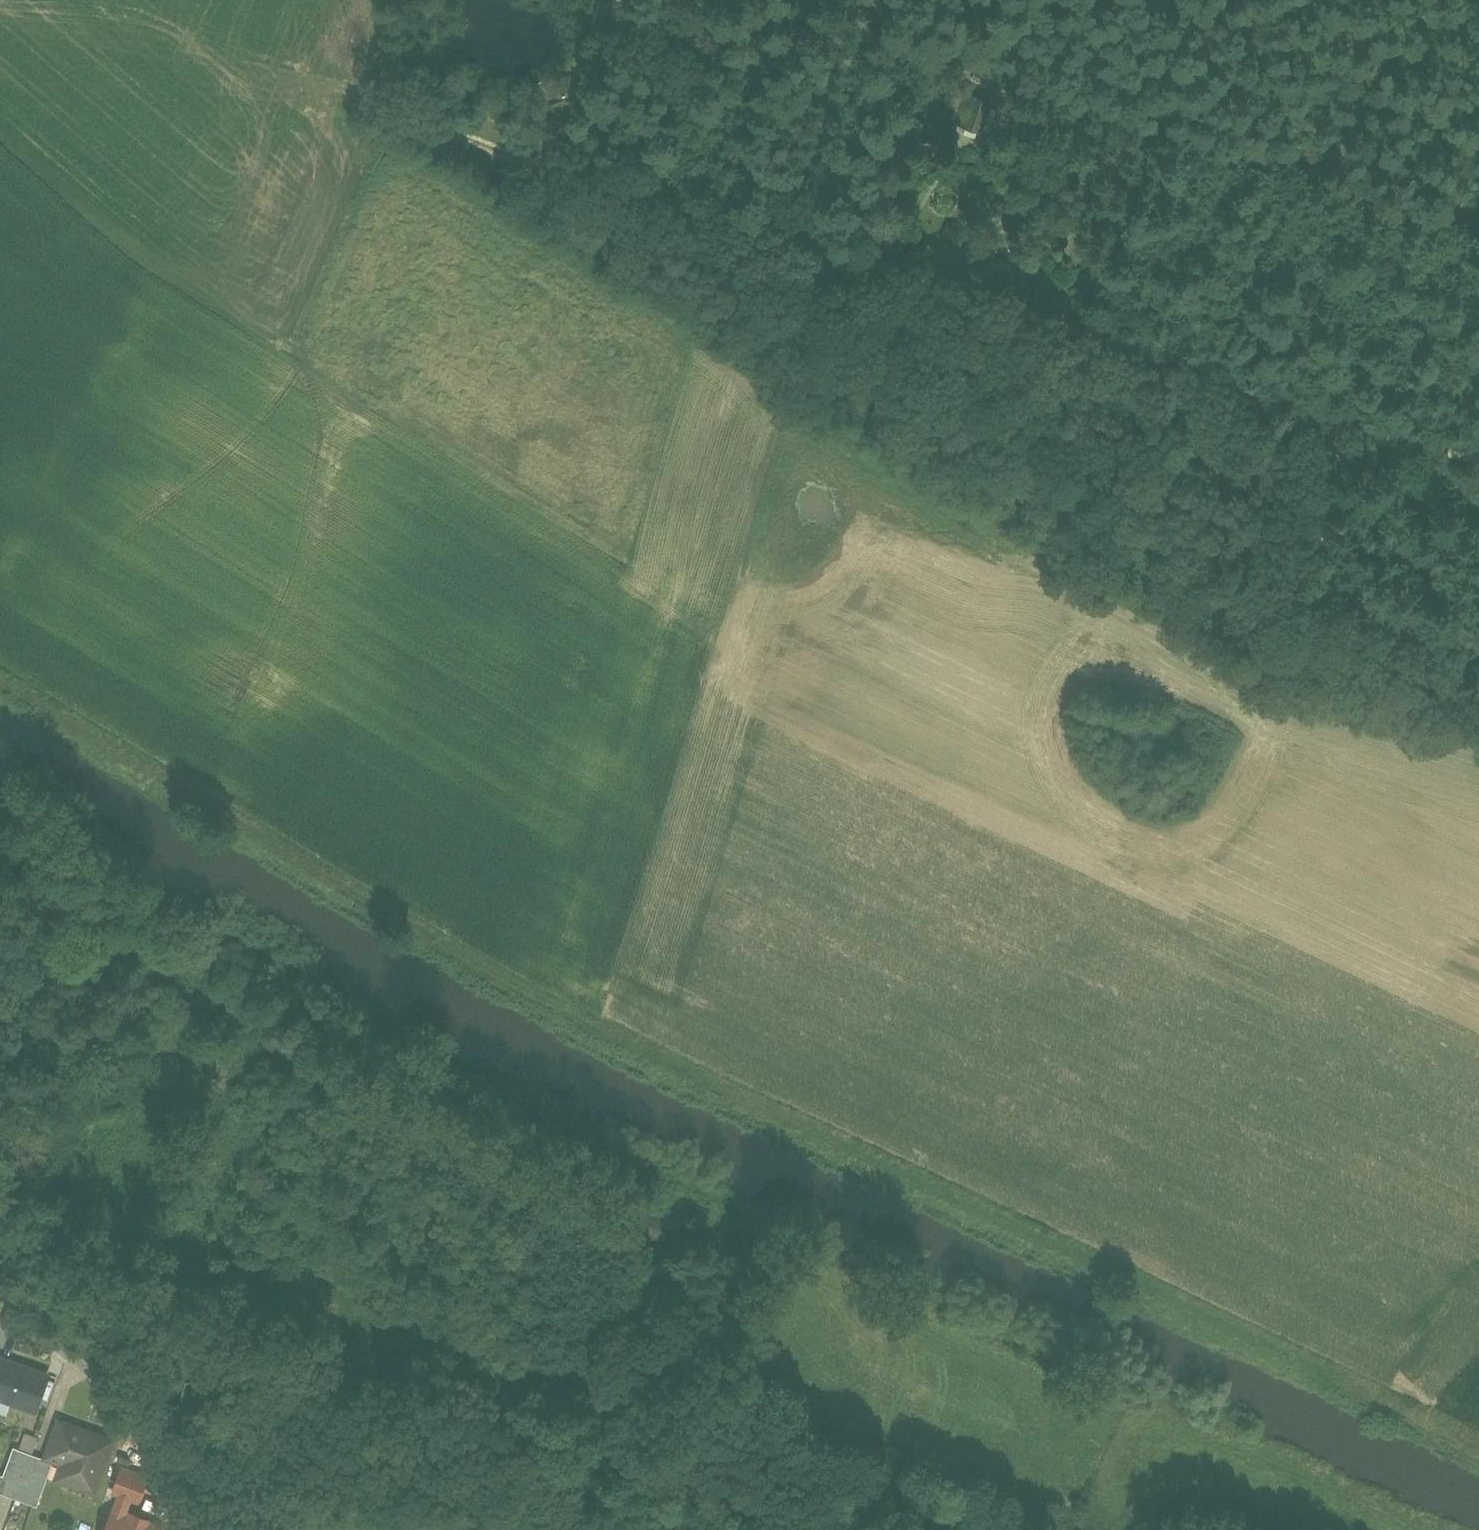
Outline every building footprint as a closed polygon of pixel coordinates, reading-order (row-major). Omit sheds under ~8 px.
[(0,1353),(0,1401),(40,1414),(54,1371),(0,1353)] [(119,1436),(57,1414),(35,1473),(98,1496),(119,1436)] [(121,1464),(100,1529),(175,1529),(183,1507),(145,1495),(152,1474),(121,1464)]
